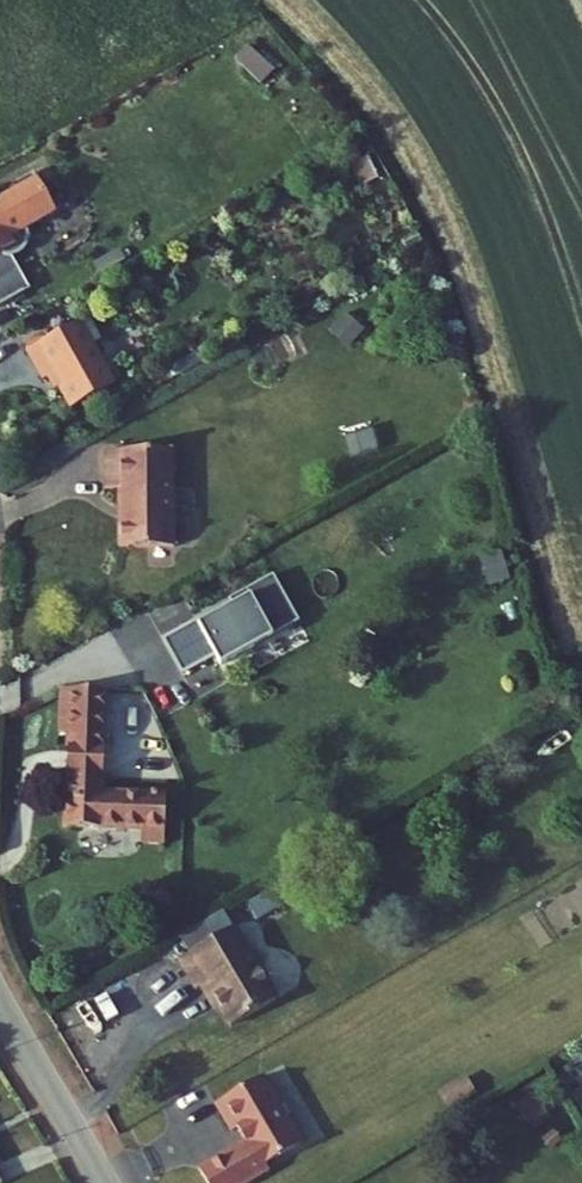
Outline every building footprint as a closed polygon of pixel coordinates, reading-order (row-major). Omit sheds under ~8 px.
[(252,41),(234,59),(259,84),(277,66),(252,41)] [(47,162),(26,174),(35,177),(50,168),(47,162)] [(0,186),(0,251),(28,234),(33,242),(37,240),(40,236),(42,232),(43,228),(42,223),(41,219),(70,202),(50,168),(35,177),(26,174),(24,183),(7,193),(2,184),(0,186)] [(29,261),(41,280),(46,278),(27,244),(30,244),(33,242),(28,234),(0,251),(0,278),(29,261)] [(0,278),(0,286),(8,300),(41,280),(29,261),(0,278)] [(96,308),(45,338),(61,367),(71,361),(90,394),(131,370),(96,308)] [(331,331),(345,346),(361,332),(346,316),(331,331)] [(138,535),(194,534),(193,437),(124,438),(124,476),(138,476),(138,488),(142,492),(142,505),(138,505),(138,535)] [(486,584),(509,578),(501,551),(478,557),(486,584)] [(291,559),(248,585),(251,591),(184,628),(204,662),(236,643),(241,651),(318,605),(291,559)] [(85,725),(84,740),(122,741),(125,682),(79,678),(77,723),(85,725)] [(84,740),(83,760),(122,762),(122,741),(84,740)] [(83,760),(81,819),(150,822),(152,785),(121,783),(122,762),(83,760)] [(233,969),(258,1009),(301,982),(258,913),(206,945),(224,975),(233,969)] [(234,1091),(251,1119),(255,1116),(264,1130),(218,1157),(234,1182),(244,1182),(287,1157),(284,1151),(320,1129),(280,1063),(234,1091)] [(436,1092),(446,1110),(475,1094),(465,1076),(436,1092)] [(514,1105),(532,1132),(551,1119),(533,1093),(514,1105)] [(26,1169),(0,1108),(0,1181),(26,1169)]
